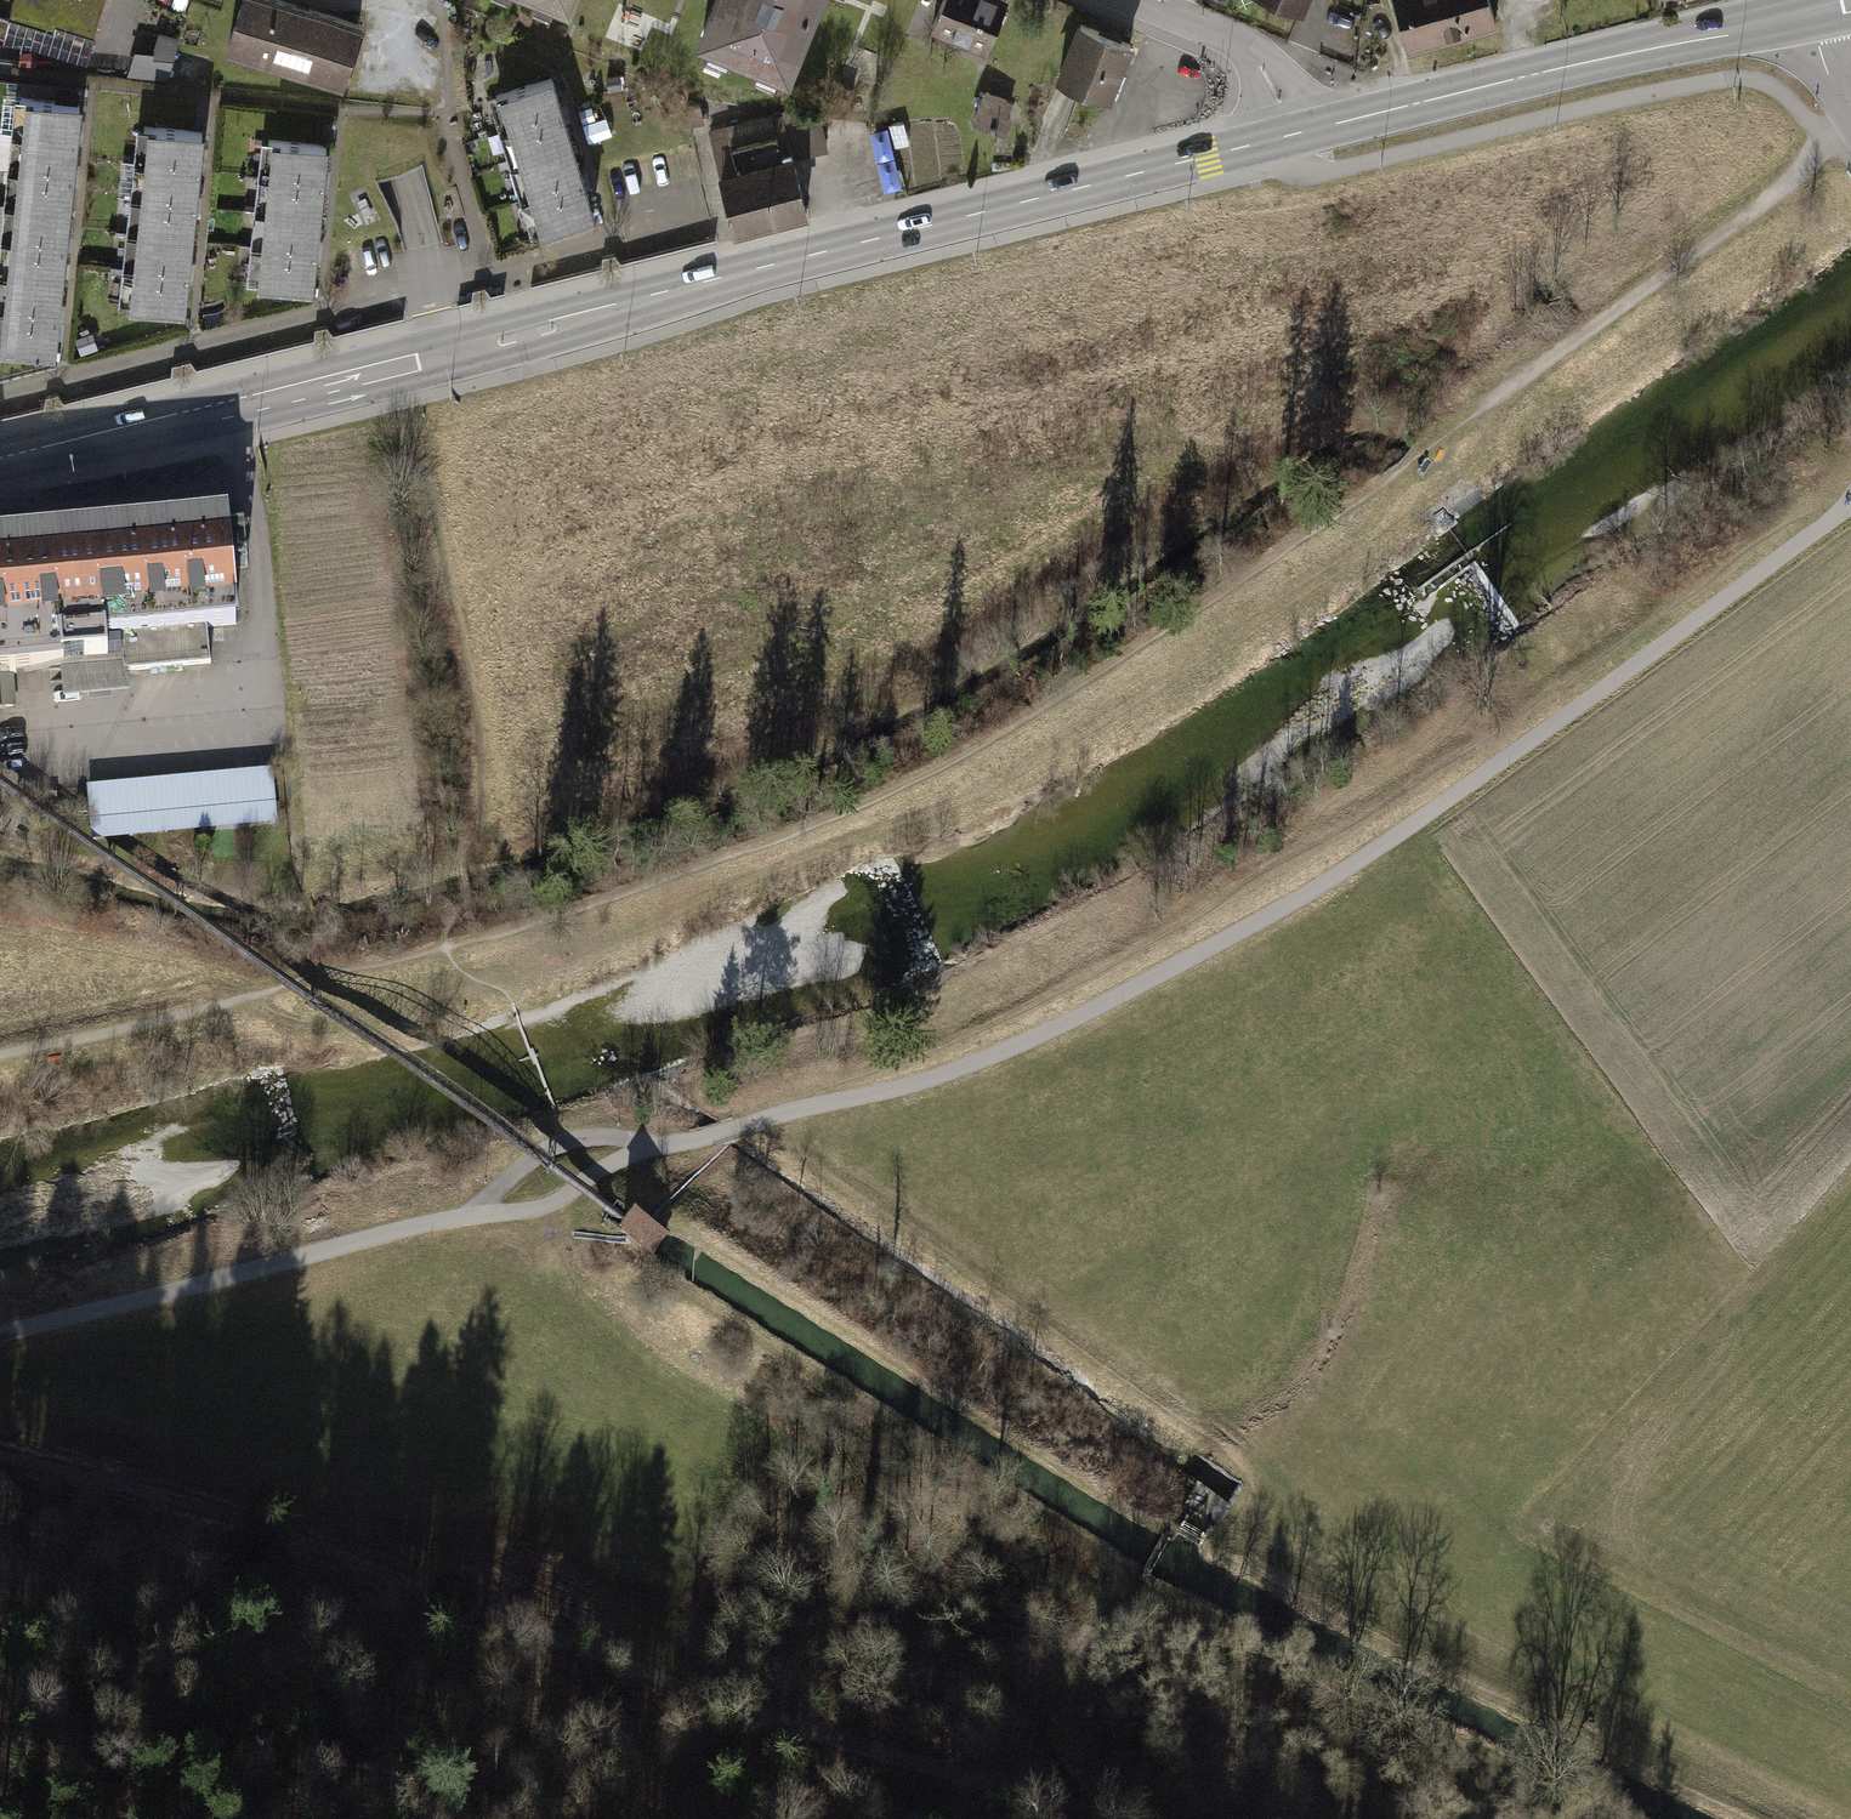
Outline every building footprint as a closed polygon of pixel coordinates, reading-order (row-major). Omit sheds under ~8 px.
[(91,47),(105,0),(0,0),(0,19),(91,47)] [(300,0),(244,0),(230,48),(350,81),(367,19),(300,0)] [(576,11),(580,0),(552,0),(576,11)] [(706,37),(794,71),(822,0),(721,0),(706,37)] [(935,23),(994,47),(1013,0),(944,0),(935,23)] [(1300,11),(1308,14),(1313,0),(1272,0),(1300,11)] [(1409,47),(1456,33),(1447,0),(1396,0),(1409,47)] [(1456,33),(1500,21),(1494,0),(1447,0),(1456,33)] [(1137,42),(1079,18),(1056,75),(1115,98),(1137,42)] [(570,111),(560,76),(505,92),(516,127),(570,111)] [(1003,98),(987,91),(973,125),(989,132),(994,120),(1003,98)] [(83,137),(87,101),(25,95),(21,131),(83,137)] [(1016,103),(1003,98),(994,120),(1007,125),(1016,103)] [(706,127),(733,233),(811,213),(798,161),(830,153),(825,134),(867,133),(865,115),(820,116),(784,107),(706,127)] [(581,146),(570,111),(516,127),(526,162),(581,146)] [(206,164),(210,128),(148,122),(145,158),(206,164)] [(80,173),(83,137),(21,131),(18,167),(80,173)] [(329,179),(332,143),(271,137),(267,173),(329,179)] [(591,181),(581,146),(526,162),(536,197),(591,181)] [(203,201),(206,164),(145,158),(141,195),(203,201)] [(76,210),(80,173),(18,167),(14,204),(76,210)] [(325,215),(329,179),(267,173),(263,209),(325,215)] [(601,215),(591,181),(536,197),(547,232),(601,215)] [(199,237),(203,201),(141,195),(138,231),(199,237)] [(72,246),(76,210),(14,204),(11,240),(72,246)] [(322,252),(325,215),(263,209),(260,246),(322,252)] [(196,273),(199,237),(138,231),(134,267),(196,273)] [(69,282),(72,246),(11,240),(7,276),(69,282)] [(318,288),(322,252),(260,246),(256,282),(318,288)] [(192,310),(196,273),(134,267),(130,304),(192,310)] [(65,319),(69,282),(7,276),(4,313),(65,319)] [(62,355),(65,319),(4,313),(0,349),(62,355)] [(131,693),(129,664),(211,657),(209,629),(249,626),(239,516),(0,536),(0,674),(0,675),(62,670),(64,699),(131,693)] [(277,771),(89,787),(94,840),(114,839),(281,825),(277,771)] [(620,1234),(655,1255),(670,1230),(636,1209),(620,1234)]
